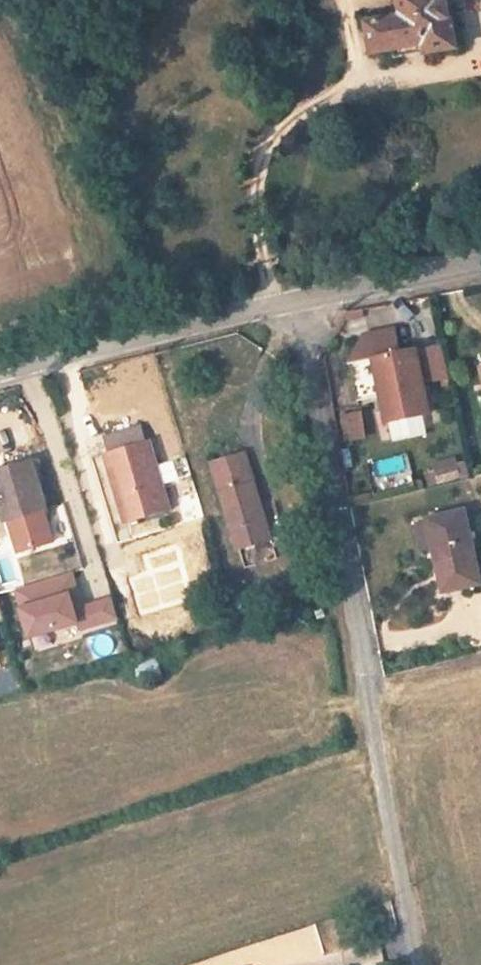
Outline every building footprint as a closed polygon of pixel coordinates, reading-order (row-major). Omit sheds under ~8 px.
[(468,42),(463,0),(413,0),(414,11),(383,16),(387,43),(435,36),(436,47),(468,42)] [(390,422),(435,411),(420,347),(375,357),(390,422)] [(341,413),(344,439),(365,438),(362,411),(341,413)] [(108,438),(111,448),(106,449),(124,518),(169,506),(151,437),(145,439),(143,429),(108,438)] [(235,544),(270,535),(248,450),(212,460),(235,544)] [(43,511),(31,463),(0,472),(0,485),(10,520),(43,511)] [(480,581),(480,571),(463,509),(427,520),(447,591),(480,581)] [(145,608),(117,616),(126,646),(153,638),(145,608)]
